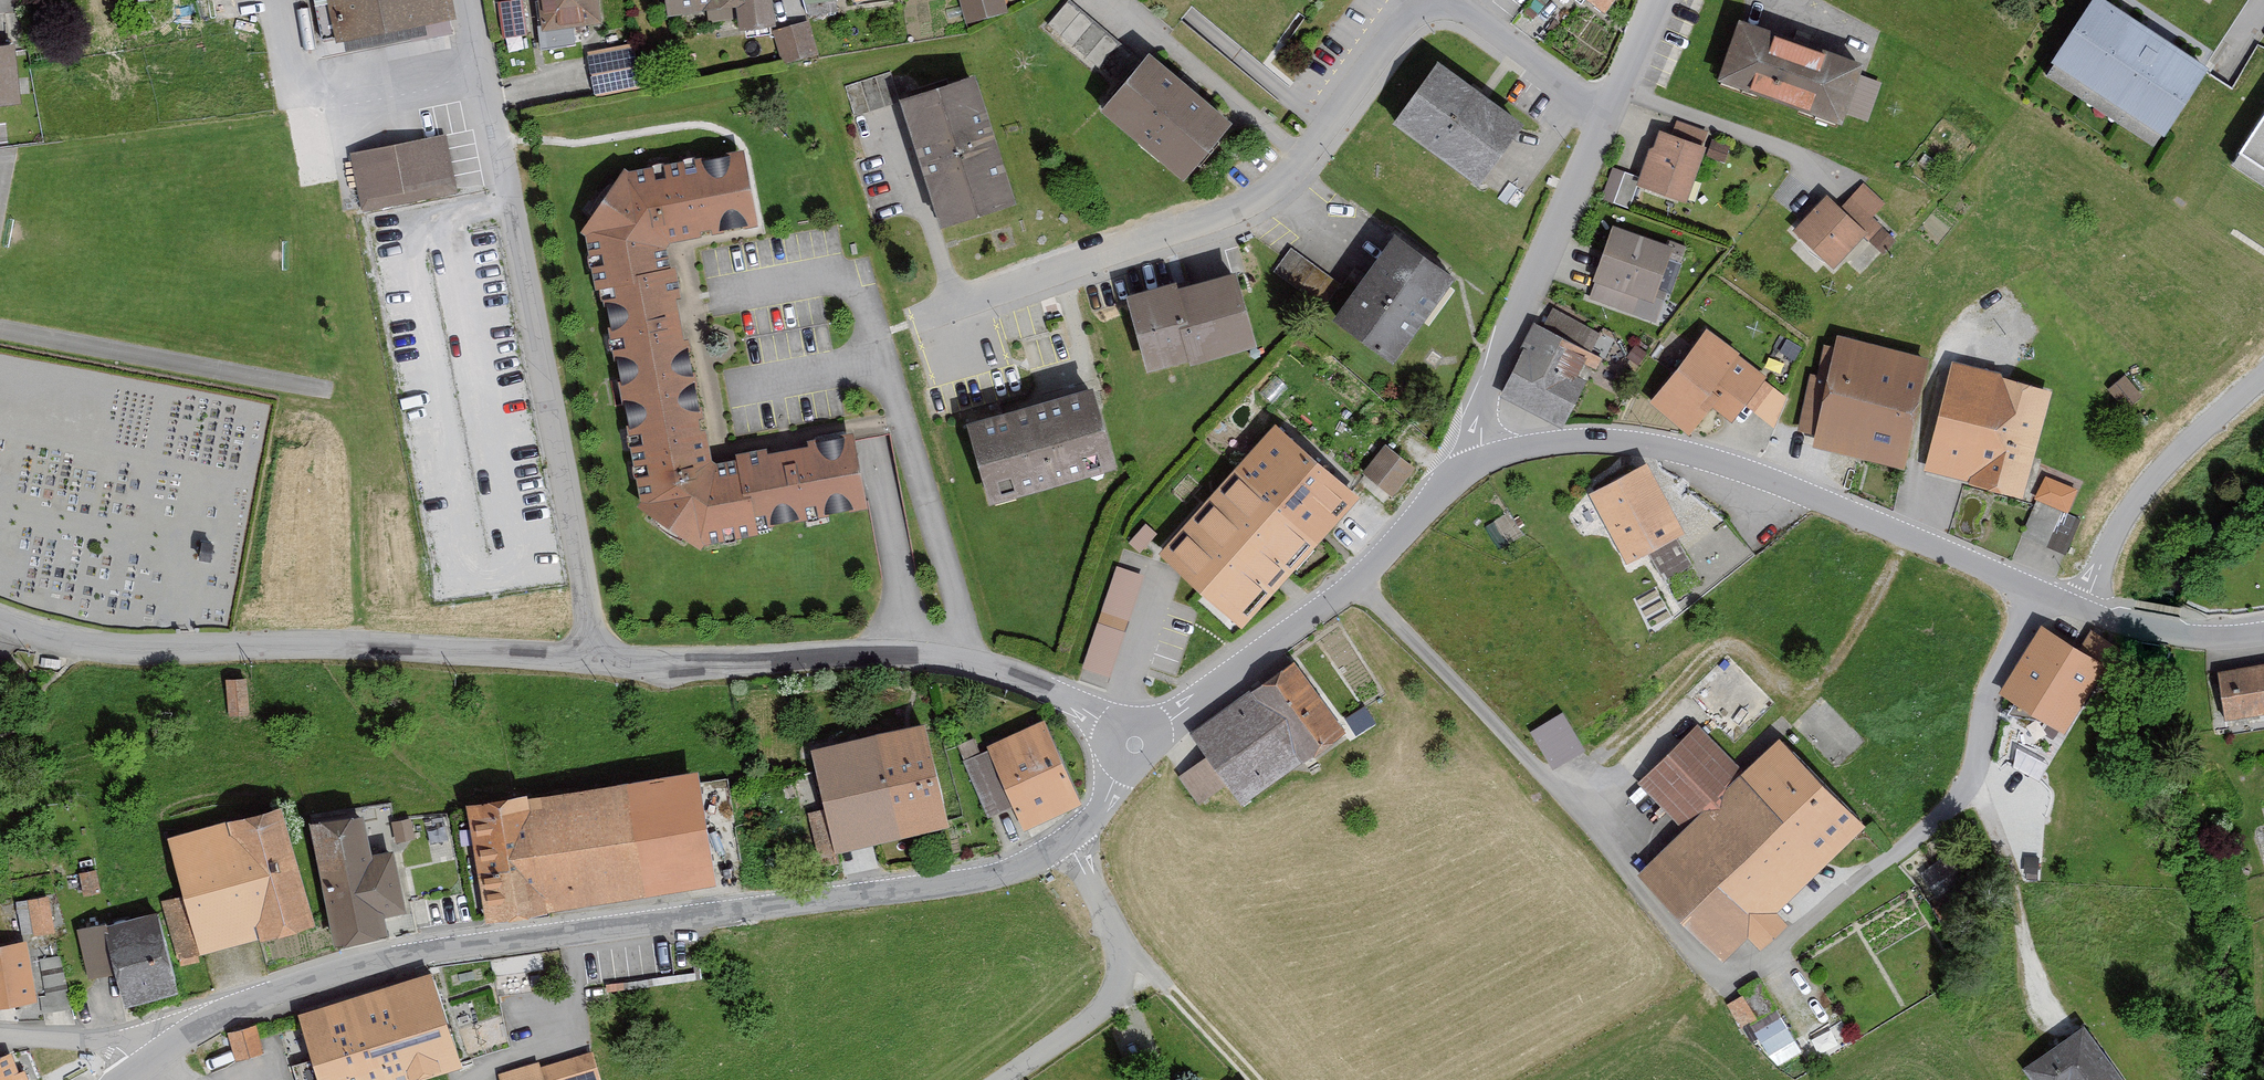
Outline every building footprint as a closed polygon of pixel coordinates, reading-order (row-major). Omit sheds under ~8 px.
[(450,0),(331,0),(339,40),(347,38),(350,52),(453,31),(450,18),(454,17),(450,0)] [(545,26),(536,27),(539,53),(583,47),(581,31),(603,28),(600,0),(542,0),(545,26)] [(741,33),(776,29),(772,0),(666,0),(668,18),(713,12),(714,16),(739,13),(741,33)] [(1000,0),(957,0),(962,25),(1003,16),(1000,0)] [(1608,17),(1620,0),(1583,0),(1608,17)] [(2213,74),(2100,4),(2053,75),(2164,148),(2213,74)] [(1106,41),(1066,7),(1047,30),(1087,63),(1106,41)] [(814,54),(804,23),(771,34),(781,64),(814,54)] [(1867,68),(1750,27),(1730,84),(1846,126),(1867,68)] [(641,90),(632,45),(586,54),(595,99),(641,90)] [(0,47),(0,111),(20,110),(17,46),(0,47)] [(1111,118),(1191,182),(1237,125),(1157,61),(1111,118)] [(1529,129),(1444,70),(1402,131),(1486,189),(1529,129)] [(981,80),(908,102),(946,230),(1020,208),(981,80)] [(2238,151),(2263,169),(2263,113),(2238,151)] [(1672,137),(1661,133),(1641,188),(1690,206),(1710,151),(1702,148),(1707,136),(1677,125),(1672,137)] [(451,184),(442,134),(353,150),(362,200),(451,184)] [(755,229),(741,153),(628,171),(582,233),(638,513),(704,548),(872,513),(856,439),(718,464),(675,243),(755,229)] [(1841,211),(1828,199),(1794,234),(1831,270),(1862,238),(1879,254),(1892,241),(1851,200),(1841,211)] [(1675,250),(1613,230),(1590,302),(1652,321),(1675,250)] [(1461,285),(1400,242),(1343,322),(1404,365),(1461,285)] [(1313,271),(1286,252),(1270,274),(1298,293),(1313,271)] [(1132,297),(1152,372),(1195,361),(1196,366),(1261,349),(1241,275),(1186,290),(1184,284),(1132,297)] [(1543,332),(1535,328),(1499,398),(1565,431),(1602,359),(1591,354),(1599,338),(1552,314),(1543,332)] [(1743,357),(1710,332),(1653,405),(1693,436),(1714,409),(1737,426),(1753,405),(1760,411),(1775,392),(1765,385),(1768,380),(1741,359),(1743,357)] [(1933,363),(1839,341),(1815,451),(1909,472),(1933,363)] [(1798,349),(1785,343),(1780,353),(1793,360),(1798,349)] [(2056,393),(1956,366),(1927,475),(2027,501),(2056,393)] [(1100,393),(974,427),(995,503),(1121,469),(1100,393)] [(1280,428),(1163,559),(1244,631),(1361,500),(1280,428)] [(1386,449),(1362,477),(1390,500),(1414,472),(1386,449)] [(1650,469),(1594,498),(1631,568),(1687,539),(1650,469)] [(2070,507),(2079,481),(2044,469),(2035,495),(2070,507)] [(2078,523),(2039,504),(2023,535),(2063,554),(2078,523)] [(1146,530),(1128,550),(1138,558),(1155,538),(1146,530)] [(1114,571),(1101,616),(1126,623),(1139,578),(1114,571)] [(1108,681),(1122,634),(1095,626),(1081,673),(1108,681)] [(2107,668),(2045,630),(2003,697),(2066,735),(2107,668)] [(1295,668),(1192,739),(1207,760),(1177,780),(1195,806),(1225,785),(1241,808),(1343,737),(1295,668)] [(2219,675),(2227,723),(2263,717),(2263,668),(2219,675)] [(242,716),(240,682),(224,683),(226,717),(242,716)] [(1586,753),(1565,718),(1532,737),(1553,772),(1586,753)] [(1079,810),(1046,727),(990,749),(992,754),(966,765),(987,820),(1015,809),(1024,831),(1079,810)] [(1683,836),(1641,876),(1725,965),(1751,940),(1763,953),(1788,928),(1777,917),(1869,831),(1783,741),(1745,778),(1698,728),(1636,787),(1683,836)] [(952,832),(930,730),(816,754),(829,812),(811,816),(823,872),(842,868),(839,857),(952,832)] [(719,889),(703,774),(472,808),(488,923),(719,889)] [(316,928),(285,811),(169,842),(201,959),(316,928)] [(410,916),(399,855),(378,859),(370,821),(318,830),(339,947),(391,937),(388,920),(410,916)] [(408,823),(391,827),(396,846),(412,843),(408,823)] [(94,873),(77,876),(80,899),(98,896),(94,873)] [(53,937),(48,900),(26,903),(30,939),(53,937)] [(179,996),(162,916),(77,934),(88,984),(119,977),(126,1007),(179,996)] [(25,944),(0,949),(0,1011),(36,1004),(25,944)] [(263,1035),(272,1066),(268,1067),(273,1079),(428,1079),(464,1069),(435,975),(298,1017),(300,1023),(263,1035)] [(1727,1007),(1740,1031),(1757,1023),(1755,1020),(1774,1010),(1758,981),(1738,992),(1741,999),(1727,1007)] [(1756,1026),(1776,1061),(1802,1046),(1782,1011),(1756,1026)] [(260,1055),(253,1028),(226,1036),(234,1062),(260,1055)] [(2089,1028),(2023,1071),(2029,1079),(2123,1079),(2089,1028)] [(502,1077),(503,1079),(598,1079),(591,1055),(539,1071),(537,1066),(502,1077)] [(11,1057),(0,1061),(0,1079),(25,1079),(23,1077),(19,1078),(11,1057)]
